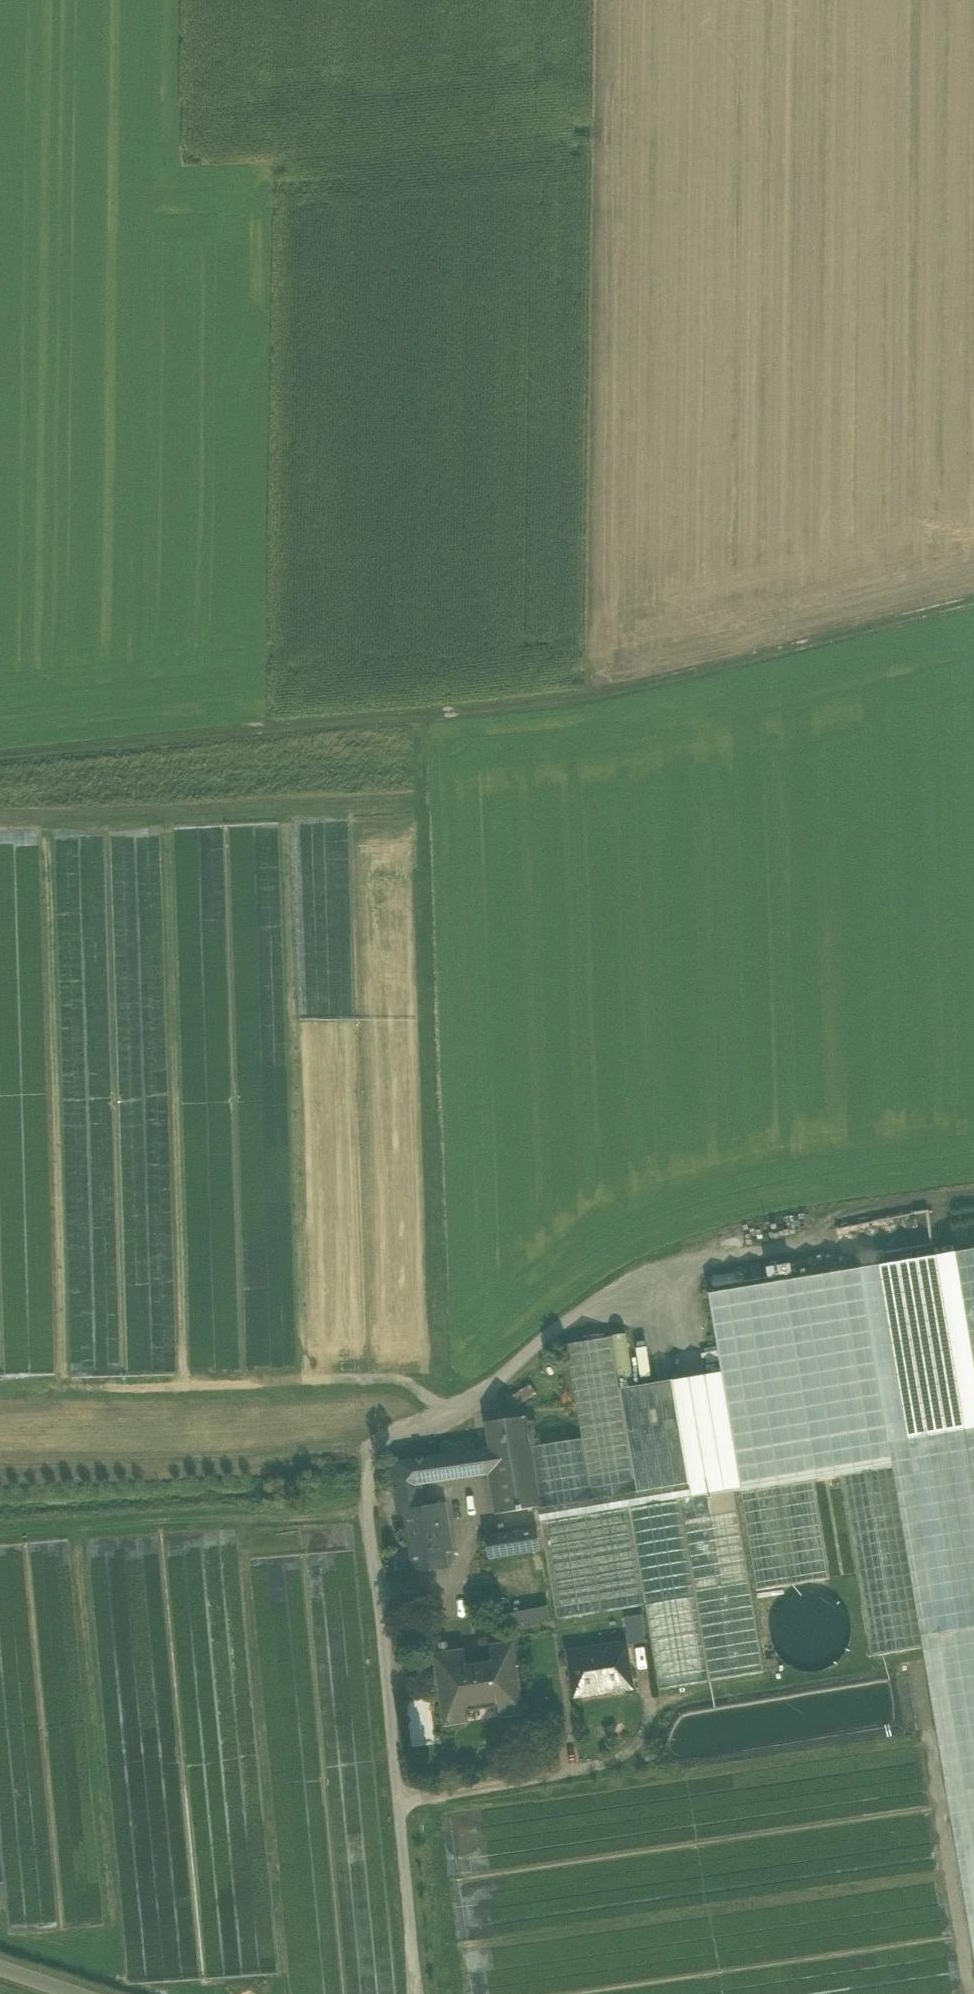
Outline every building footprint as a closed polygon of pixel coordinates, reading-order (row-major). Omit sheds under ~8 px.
[(870,1263),(935,1252),(928,1210),(839,1224),(842,1245),(866,1241),(870,1263)] [(673,1380),(692,1497),(735,1489),(735,1491),(741,1490),(814,1478),(841,1474),(894,1465),(924,1635),(973,1627),(973,1249),(709,1293),(722,1372),(673,1380)] [(715,1290),(741,1283),(738,1271),(712,1277),(715,1290)] [(627,1334),(611,1336),(618,1379),(634,1377),(627,1334)] [(660,1688),(711,1680),(681,1498),(692,1497),(673,1380),(619,1389),(618,1379),(611,1336),(567,1344),(583,1438),(531,1446),(541,1506),(540,1507),(558,1620),(646,1606),(660,1688)] [(511,1396),(517,1405),(536,1393),(530,1384),(511,1396)] [(495,1473),(502,1513),(540,1507),(541,1506),(531,1446),(526,1415),(487,1422),(491,1448),(495,1473)] [(393,1466),(396,1486),(422,1483),(495,1473),(491,1448),(411,1459),(393,1462),(393,1466)] [(841,1474),(871,1655),(923,1647),(926,1646),(924,1635),(894,1465),(841,1474)] [(741,1490),(757,1590),(830,1578),(814,1478),(741,1490)] [(406,1512),(415,1571),(448,1566),(446,1549),(453,1549),(446,1502),(425,1506),(422,1483),(396,1486),(400,1513),(406,1512)] [(681,1498),(711,1680),(765,1671),(735,1491),(735,1489),(692,1497),(681,1498)] [(487,1536),(490,1558),(542,1550),(538,1528),(487,1536)] [(772,1621),(771,1637),(776,1651),(787,1663),(801,1670),(816,1671),(831,1666),(843,1656),(850,1642),(851,1626),(846,1611),(835,1599),(821,1593),(806,1592),(791,1597),(779,1607),(772,1621)] [(548,1605),(503,1614),(506,1628),(551,1619),(548,1605)] [(625,1617),(629,1643),(647,1641),(643,1615),(625,1617)] [(435,1655),(446,1725),(468,1721),(466,1703),(498,1698),(499,1706),(522,1703),(513,1643),(490,1647),(493,1663),(468,1667),(465,1650),(435,1655)] [(624,1644),(569,1653),(571,1666),(573,1666),(578,1698),(582,1697),(582,1692),(612,1687),(612,1689),(631,1686),(624,1644)] [(768,1660),(770,1672),(779,1671),(777,1659),(768,1660)]
